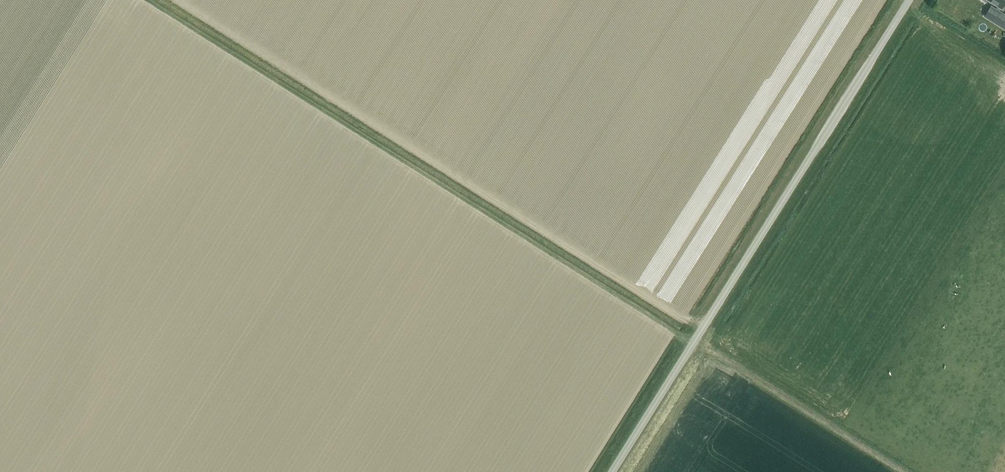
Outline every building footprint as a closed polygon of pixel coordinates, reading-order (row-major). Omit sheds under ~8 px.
[(998,11),(1001,8),(1004,2),(1004,0),(988,0),(998,6),(996,10),(995,9),(989,19),(1004,29),(1004,16),(998,11)]
